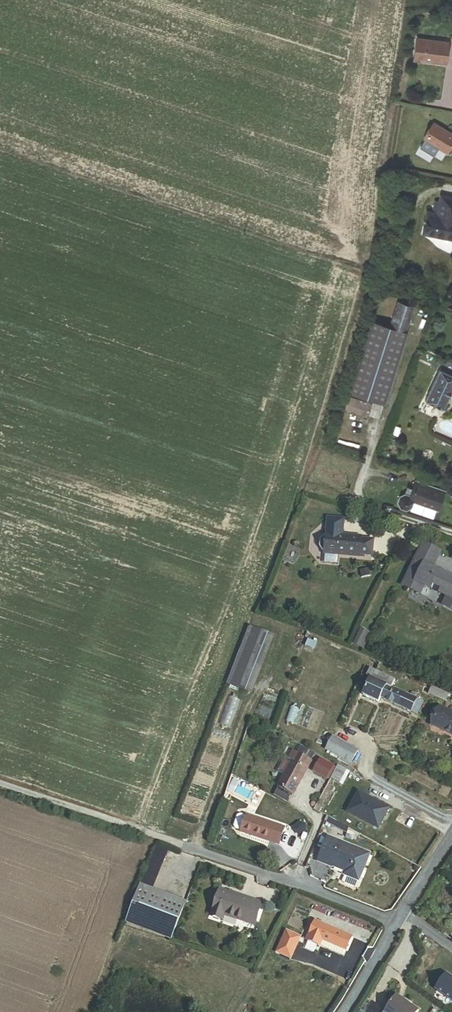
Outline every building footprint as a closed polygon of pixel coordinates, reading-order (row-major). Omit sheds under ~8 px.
[(446,64),(449,42),(416,38),(413,61),(424,63),(424,61),(446,64)] [(434,123),(424,139),(446,152),(451,143),(451,134),(434,123)] [(441,195),(440,201),(434,200),(432,213),(427,212),(423,233),(451,239),(451,197),(441,195)] [(390,327),(406,332),(414,307),(399,301),(390,327)] [(385,403),(407,333),(406,332),(390,327),(371,321),(349,392),(385,403)] [(443,408),(451,389),(451,364),(444,360),(426,400),(443,408)] [(370,411),(372,403),(348,396),(344,409),(362,415),(364,409),(370,411)] [(437,508),(443,489),(415,480),(412,488),(407,486),(405,493),(400,495),(398,501),(400,506),(406,508),(411,505),(412,500),(437,508)] [(320,547),(325,554),(359,557),(359,555),(372,556),(373,540),(361,539),(361,536),(340,534),(340,531),(342,531),(344,518),(328,517),(326,533),(320,539),(320,547)] [(423,544),(403,585),(421,594),(425,586),(445,596),(441,604),(451,609),(451,577),(433,568),(440,552),(423,544)] [(274,637),(250,627),(228,684),(252,694),(274,637)] [(392,689),(395,681),(370,670),(367,677),(371,679),(363,696),(379,703),(382,698),(417,715),(423,703),(392,689)] [(428,695),(436,698),(440,691),(431,687),(428,695)] [(436,698),(448,703),(451,696),(440,691),(436,698)] [(440,707),(431,725),(451,735),(451,712),(440,707)] [(326,750),(351,765),(359,752),(333,737),(326,750)] [(289,759),(285,757),(277,771),(284,775),(278,786),(279,787),(275,795),(289,802),(293,795),(294,795),(309,769),(303,766),(307,759),(293,751),(289,759)] [(332,764),(320,758),(313,772),(324,778),(332,764)] [(313,762),(307,759),(303,766),(309,769),(313,762)] [(332,776),(346,783),(351,773),(338,766),(332,776)] [(377,828),(388,808),(357,791),(346,811),(377,828)] [(280,845),(285,827),(246,815),(241,813),(237,815),(234,825),(235,828),(241,830),(241,832),(280,845)] [(344,827),(328,818),(326,822),(326,823),(346,833),(348,829),(344,827)] [(416,842),(420,844),(425,836),(421,834),(416,842)] [(369,854),(328,837),(318,861),(344,872),(343,874),(347,876),(344,883),(355,887),(358,880),(358,881),(369,854)] [(140,885),(154,890),(169,850),(156,845),(140,885)] [(126,921),(172,939),(186,903),(154,890),(140,885),(126,921)] [(224,917),(255,927),(262,904),(219,890),(211,918),(223,922),(224,917)] [(306,942),(320,948),(322,942),(346,953),(352,939),(314,922),(306,942)] [(286,934),(277,955),(290,961),(300,940),(286,934)] [(343,958),(346,953),(322,942),(320,948),(343,958)] [(446,975),(435,989),(451,1002),(451,979),(446,975)] [(384,1011),(417,1011),(418,1011),(396,996),(384,1011)]
